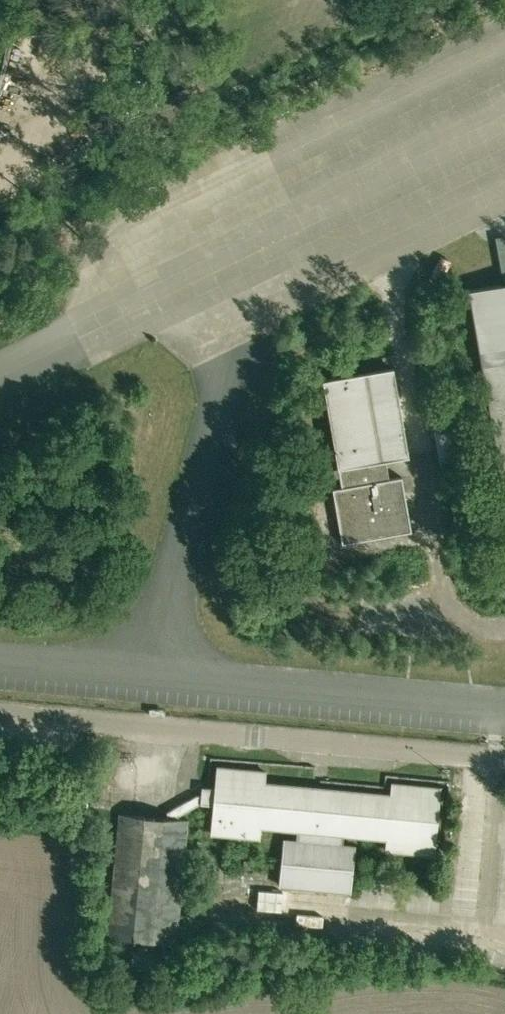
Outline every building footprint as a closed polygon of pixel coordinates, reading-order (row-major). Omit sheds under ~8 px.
[(334,93),(331,86),(323,90),(326,96),(334,93)] [(78,206),(72,223),(84,227),(89,210),(78,206)] [(469,290),(504,496),(504,283),(469,290)] [(323,379),(341,487),(332,489),(342,544),(411,532),(402,477),(382,480),(379,460),(408,455),(393,367),(323,379)] [(473,462),(465,420),(432,426),(440,469),(473,462)] [(167,817),(177,818),(177,815),(199,802),(214,804),(211,833),(258,838),(259,826),(298,830),(297,840),(284,839),(280,885),(349,891),(354,846),(341,844),(342,834),(387,839),(386,850),(433,854),(439,787),(392,783),(391,794),(324,788),(323,792),(315,791),(315,787),(262,782),(263,772),(265,772),(265,771),(218,766),(216,789),(207,788),(206,796),(197,795),(167,812),(167,817)] [(86,810),(88,796),(74,795),(72,809),(86,810)] [(188,819),(177,818),(167,817),(162,817),(161,819),(145,817),(145,815),(118,813),(107,936),(122,937),(119,970),(158,973),(161,941),(177,943),(183,877),(188,819)]
